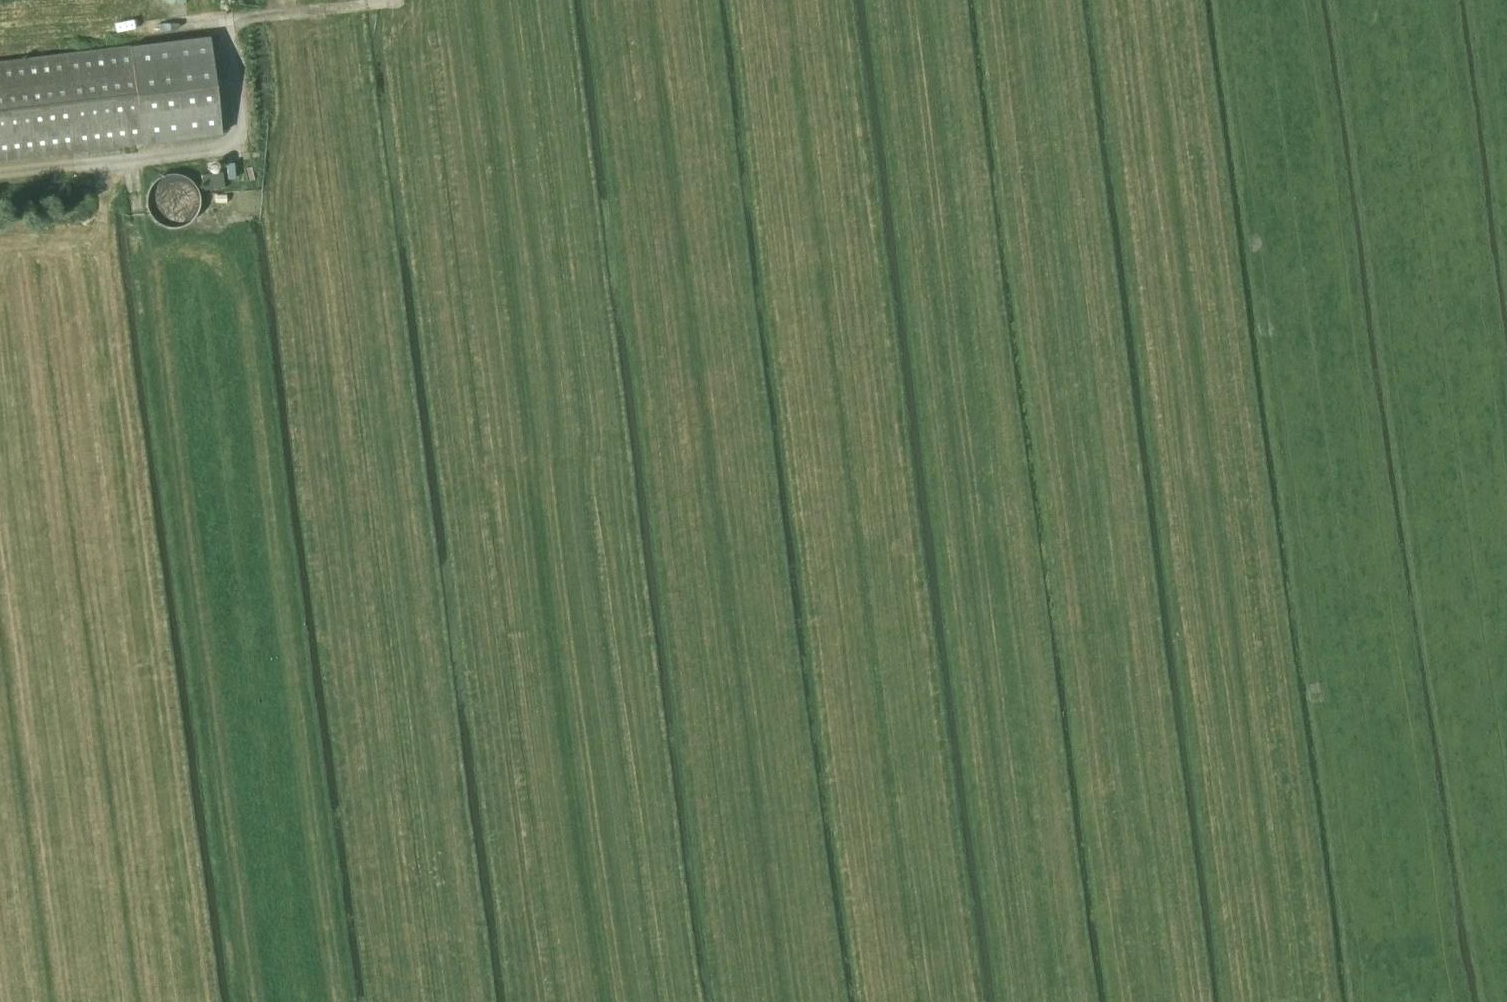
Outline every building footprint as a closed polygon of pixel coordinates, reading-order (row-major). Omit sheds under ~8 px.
[(209,32),(0,59),(0,158),(222,130),(209,32)] [(223,188),(221,172),(200,175),(202,190),(223,188)] [(147,194),(146,200),(147,205),(148,210),(151,215),(154,219),(159,223),(164,226),(170,227),(176,227),(181,226),(187,224),(192,220),(195,216),(198,211),(200,206),(200,200),(200,194),(197,187),(194,182),(189,178),(183,175),(177,173),(170,173),(164,175),(158,178),(153,182),(149,188),(147,194)]
